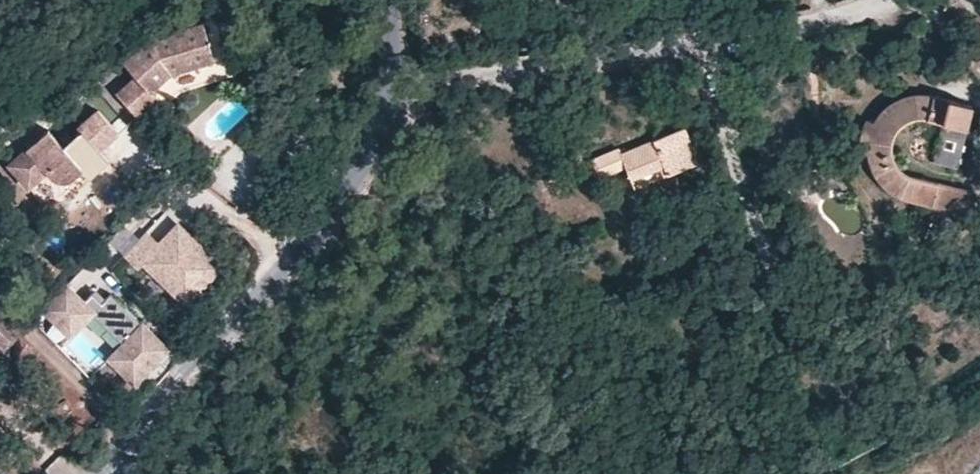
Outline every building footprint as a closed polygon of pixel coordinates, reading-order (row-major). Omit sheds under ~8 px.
[(174,79),(218,66),(206,29),(154,44),(126,69),(139,83),(119,101),(140,124),(161,105),(154,97),(174,79)] [(972,106),(948,100),(933,96),(924,94),(911,95),(903,97),(896,100),(885,108),(881,113),(873,124),(867,121),(862,132),(861,143),(868,143),(869,157),(871,167),(876,176),(885,186),(889,190),(900,197),(933,205),(929,222),(962,228),(971,191),(914,177),(907,174),(900,169),(896,164),(893,158),(891,152),(891,143),(894,135),(899,127),(904,122),(913,118),(921,117),(927,117),(944,122),(934,161),(957,167),(972,106)] [(102,154),(121,137),(100,114),(79,133),(82,137),(66,151),(50,134),(10,170),(30,193),(49,176),(55,182),(60,185),(68,185),(72,184),(83,174),(91,183),(111,165),(102,154)] [(698,162),(684,127),(620,153),(617,147),(591,159),(599,177),(625,166),(630,179),(663,165),(667,175),(698,162)] [(159,244),(148,234),(127,257),(141,270),(144,266),(187,306),(226,265),(180,222),(159,244)] [(74,286),(48,314),(75,340),(100,315),(130,344),(115,360),(140,384),(171,352),(116,298),(109,304),(97,292),(89,300),(74,286)] [(5,351),(16,338),(0,324),(0,347),(5,351)]
